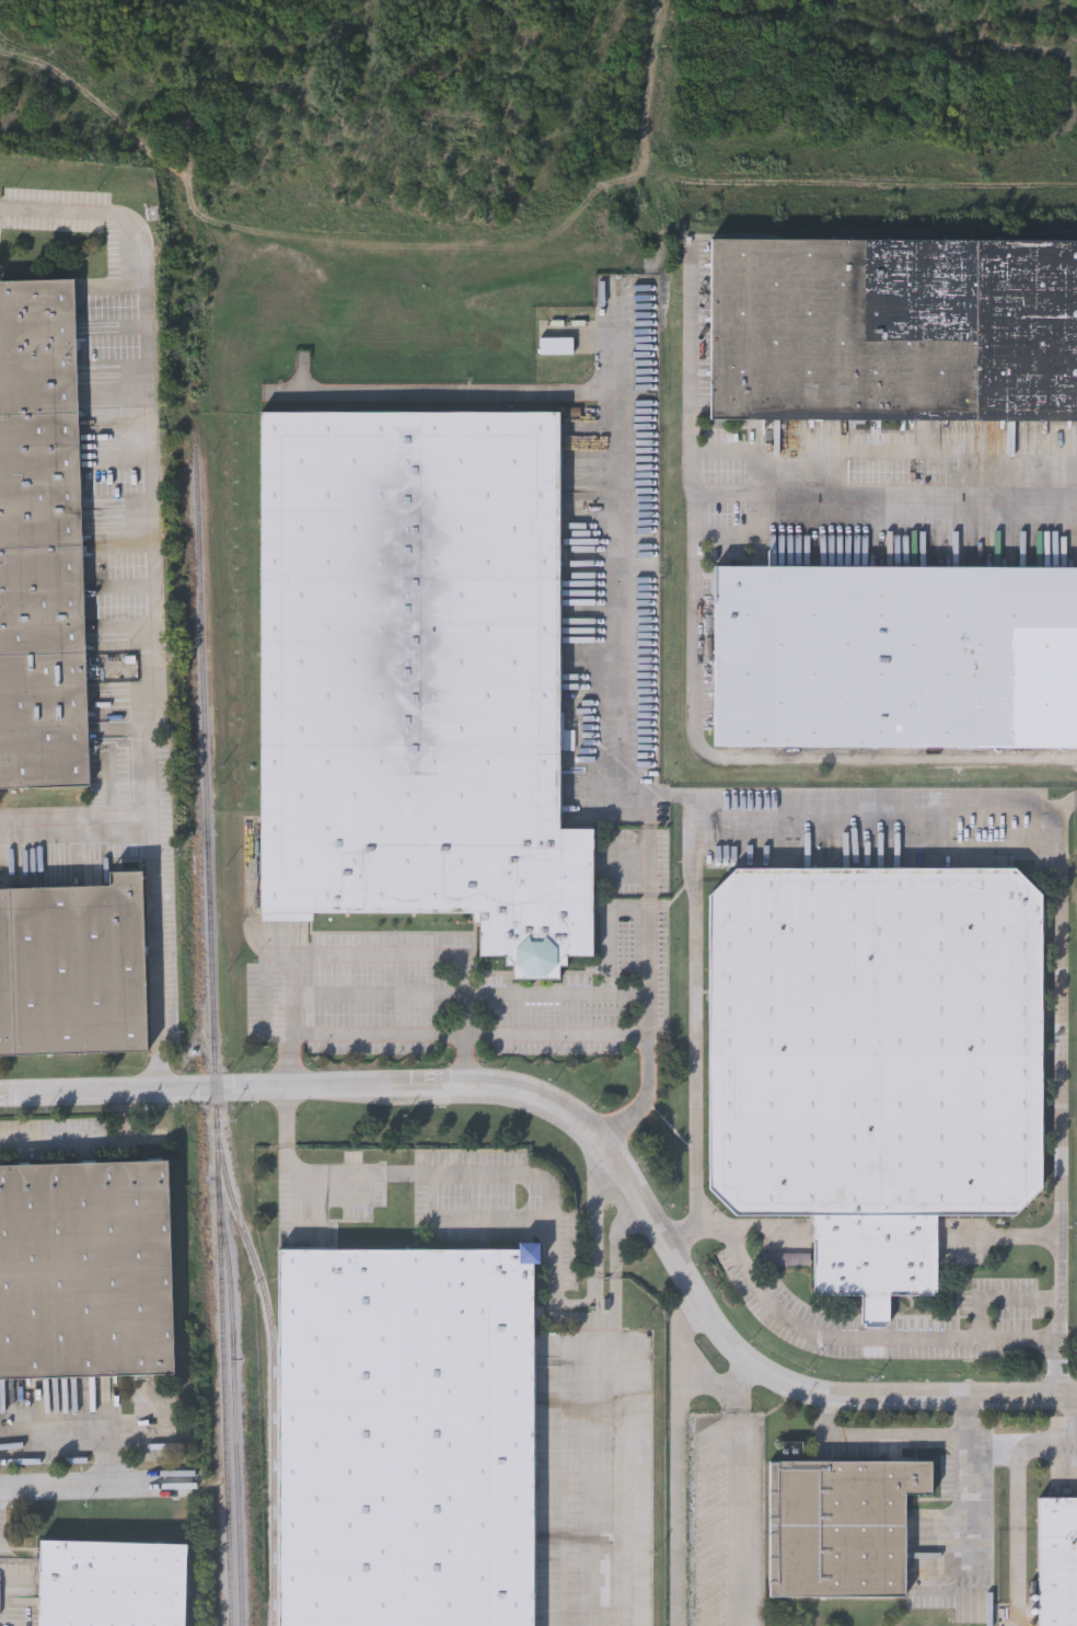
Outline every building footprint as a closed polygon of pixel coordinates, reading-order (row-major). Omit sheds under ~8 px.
[(710,243),(1076,242),(1076,423),(710,424),(710,243)] [(88,784),(0,786),(0,283),(77,281),(88,784)] [(558,979),(512,979),(512,967),(505,967),(505,954),(477,954),(477,910),(259,909),(260,411),(561,412),(560,828),(591,828),(591,954),(565,954),(565,967),(558,967),(558,979)] [(715,565),(1076,567),(1076,747),(714,746),(715,565)] [(938,1215),(938,1295),(812,1295),(812,1215),(734,1214),(707,1187),(705,903),(736,875),(1019,873),(1042,904),(1045,1189),(1018,1215),(938,1215)] [(154,1063),(0,1068),(0,898),(102,896),(102,876),(150,878),(154,1063)] [(173,1385),(0,1387),(0,1176),(172,1174),(173,1385)] [(532,1250),(531,1625),(282,1625),(283,1249),(532,1250)] [(905,1599),(768,1600),(767,1463),(931,1462),(931,1496),(904,1497),(905,1599)] [(1039,1499),(1076,1499),(1076,1625),(1039,1625),(1039,1499)] [(184,1547),(182,1625),(37,1625),(39,1543),(184,1547)]
